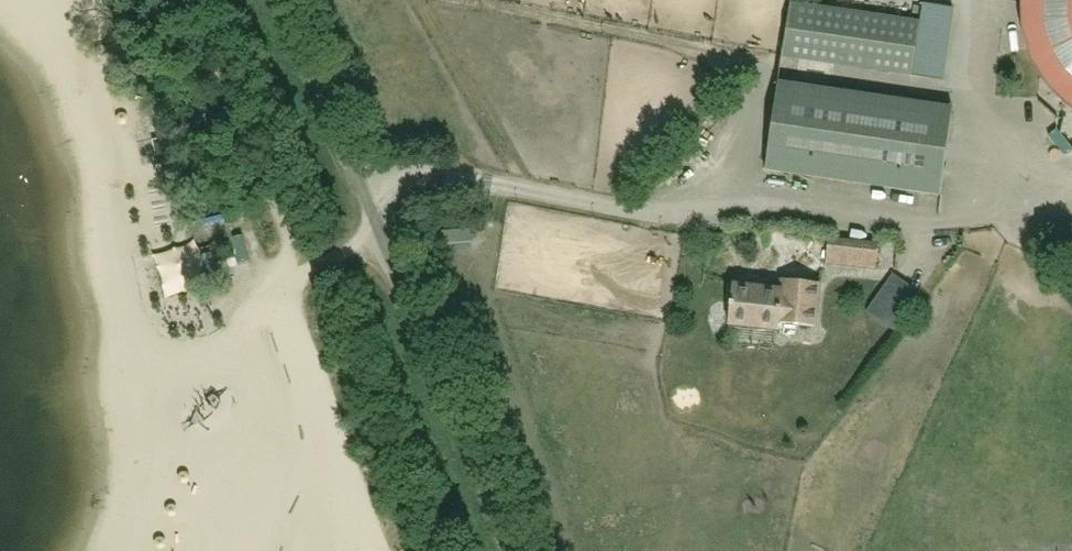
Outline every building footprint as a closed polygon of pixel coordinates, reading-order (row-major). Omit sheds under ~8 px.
[(1021,0),(1021,7),(1021,13),(1021,20),(1022,26),(1023,33),(1025,39),(1026,45),(1028,51),(1031,57),(1033,63),(1036,69),(1040,75),(1043,80),(1047,85),(1051,90),(1056,95),(1060,99),(1065,104),(1070,108),(1071,109),(1071,0),(1021,0)] [(921,21),(791,2),(783,55),(913,74),(921,21)] [(923,4),(923,6),(922,15),(921,21),(913,74),(913,75),(943,80),(953,8),(923,4)] [(923,6),(914,5),(913,14),(922,15),(923,6)] [(779,82),(767,169),(942,195),(954,107),(779,82)] [(826,261),(876,267),(879,245),(829,240),(826,261)] [(874,310),(898,326),(922,292),(898,276),(874,310)] [(780,323),(815,326),(819,283),(783,279),(782,291),(733,285),(729,324),(779,329),(780,323)]
